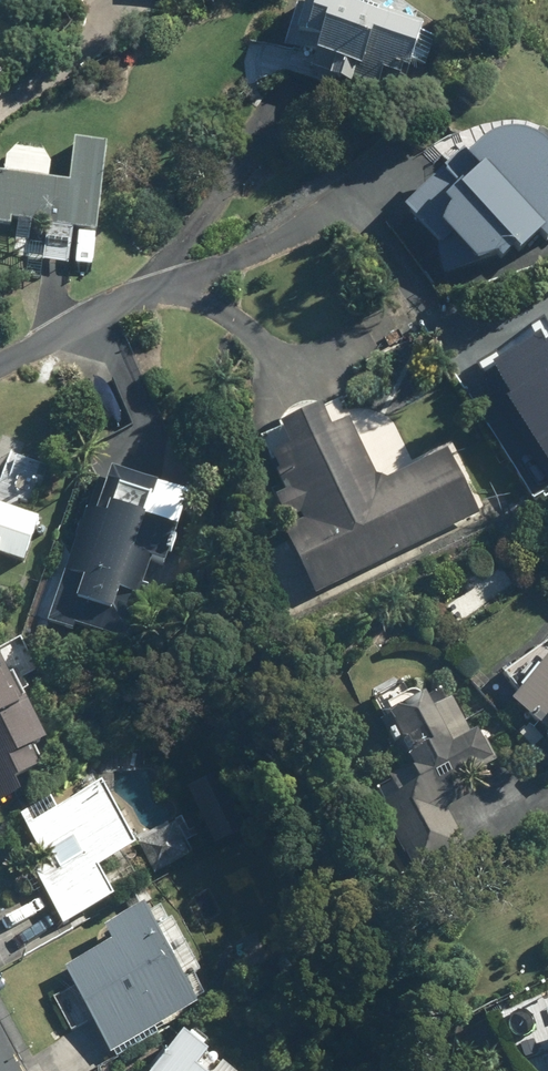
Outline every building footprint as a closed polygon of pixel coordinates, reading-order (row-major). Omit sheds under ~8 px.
[(362,0),(321,0),(310,35),(326,40),(316,70),(379,91),(386,69),(408,77),(427,21),(362,0)] [(480,150),(473,156),(468,150),(409,208),(442,241),(442,258),(447,275),(502,255),(507,260),(521,246),(527,251),(544,234),(547,237),(547,141),(534,133),(515,131),(502,134),(490,140),(480,150)] [(0,172),(0,223),(14,225),(15,218),(101,229),(112,144),(78,139),(72,181),(0,172)] [(483,372),(547,472),(547,331),(483,372)] [(287,529),(319,594),(482,513),(449,449),(382,482),(350,419),(336,426),(325,405),(286,424),(297,445),(276,456),(293,490),(279,497),(291,519),(304,513),(307,519),(287,529)] [(105,454),(44,624),(149,661),(210,492),(105,454)] [(0,553),(28,563),(45,514),(0,499),(0,554),(0,553)] [(0,646),(0,803),(26,791),(20,778),(44,768),(35,748),(51,741),(32,697),(26,700),(2,645),(0,646)] [(516,700),(547,727),(547,663),(516,700)] [(403,792),(381,803),(420,875),(471,848),(450,808),(475,795),(464,775),(498,758),(483,730),(475,734),(456,699),(438,708),(431,695),(391,716),(417,765),(395,776),(403,792)] [(144,847),(109,784),(30,826),(51,865),(37,872),(66,926),(120,897),(105,868),(144,847)] [(158,872),(192,856),(178,824),(143,840),(158,872)] [(117,942),(69,967),(114,1053),(205,1005),(152,905),(109,928),(117,942)] [(203,1066),(214,1053),(187,1032),(155,1070),(209,1070),(203,1066)]
